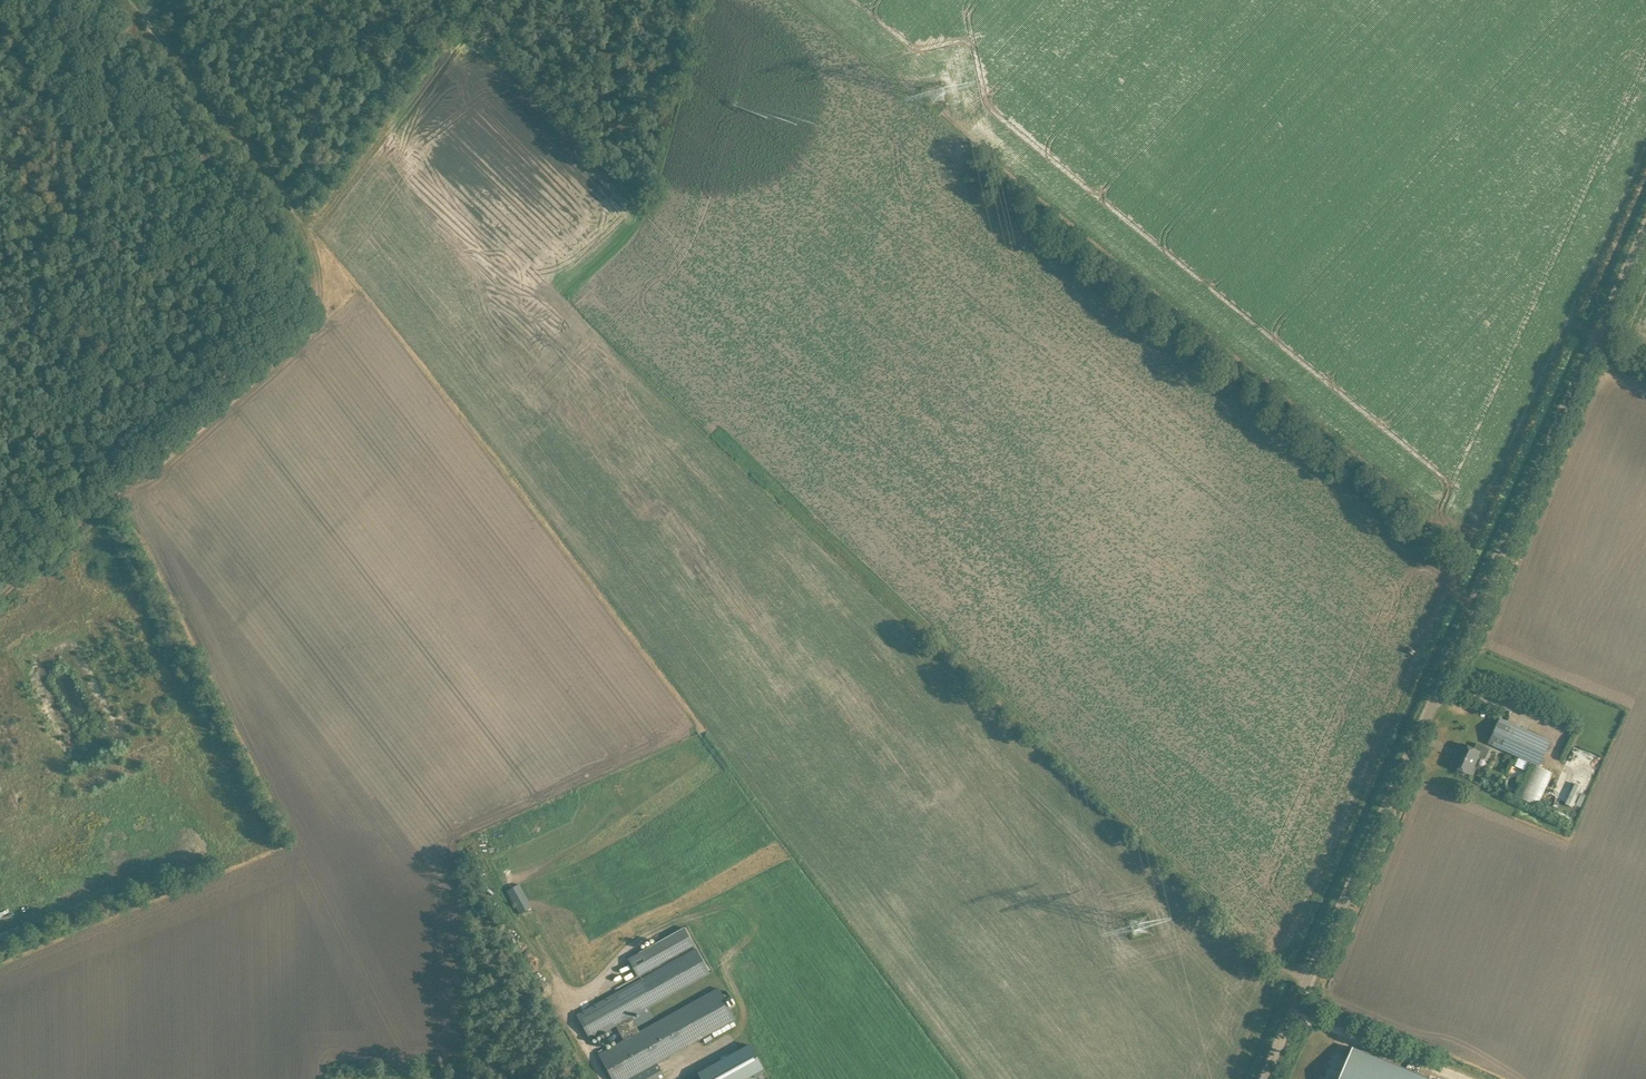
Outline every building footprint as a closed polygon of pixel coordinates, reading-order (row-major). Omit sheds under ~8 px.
[(1489,742),(1540,766),(1551,741),(1500,718),(1489,742)] [(1471,774),(1476,761),(1479,755),(1485,758),(1490,749),(1477,743),(1475,749),(1462,743),(1452,765),(1458,768),(1457,770),(1458,772),(1462,774),(1464,773),(1465,771),(1471,774)] [(1557,780),(1552,778),(1542,803),(1546,805),(1557,780)] [(1583,788),(1572,812),(1577,815),(1588,790),(1583,788)] [(532,908),(519,884),(506,891),(519,915),(532,908)] [(624,1041),(599,1055),(612,1078),(626,1078),(687,1045),(735,1019),(730,1009),(735,1006),(730,996),(725,1000),(718,989),(640,1032),(631,1016),(710,973),(684,927),(642,950),(645,954),(630,963),(637,976),(615,989),(618,993),(576,1015),(590,1039),(615,1025),(624,1041)] [(762,1068),(749,1044),(697,1073),(701,1078),(742,1078),(762,1068)] [(1328,1078),(1428,1078),(1338,1049),(1328,1078)]
